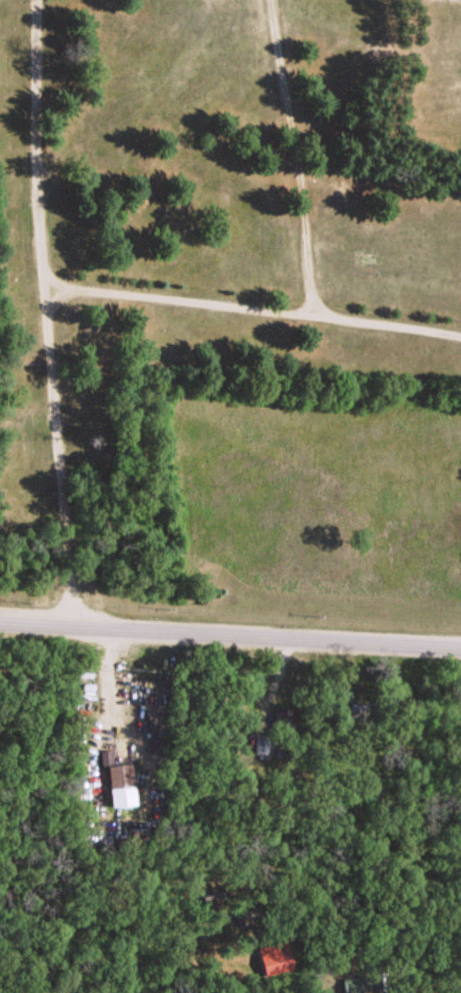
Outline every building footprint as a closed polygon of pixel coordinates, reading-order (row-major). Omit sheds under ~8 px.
[(367,701),(349,701),(349,714),(367,714),(367,701)] [(254,752),(271,752),(271,734),(254,734),(254,752)] [(106,764),(110,809),(125,808),(124,805),(135,804),(131,762),(106,764)] [(370,990),(370,974),(342,974),(342,990),(370,990)]
